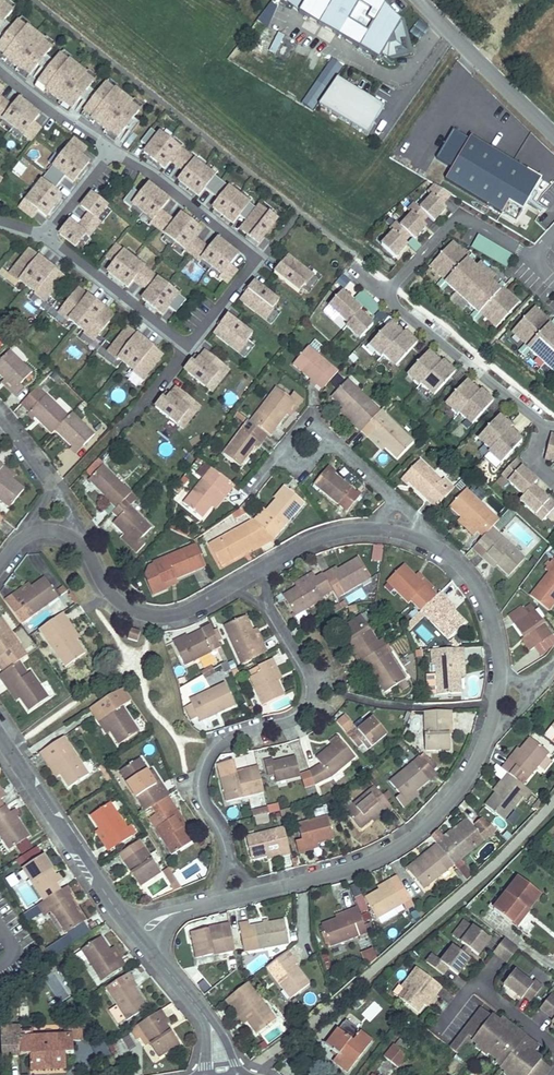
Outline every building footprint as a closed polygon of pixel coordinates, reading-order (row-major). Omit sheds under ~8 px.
[(12,12),(4,5),(5,4),(0,0),(0,27),(5,21),(12,12)] [(299,13),(380,60),(383,55),(389,58),(411,52),(403,22),(382,0),(307,0),(299,13)] [(415,55),(405,19),(403,22),(411,52),(389,58),(392,60),(415,55)] [(13,28),(5,21),(0,27),(0,36),(4,39),(13,28)] [(51,49),(43,43),(44,41),(27,28),(26,29),(18,23),(13,28),(4,39),(0,45),(0,52),(5,56),(4,58),(21,71),(22,69),(30,76),(38,66),(46,56),(51,49)] [(267,59),(283,67),(296,42),(264,26),(252,51),(268,58),(267,59)] [(46,73),(54,63),(46,56),(38,66),(46,73)] [(89,88),(93,83),(85,76),(86,74),(69,61),(68,63),(60,56),(54,63),(46,73),(39,83),(47,90),(46,91),(63,104),(64,103),(72,109),(80,100),(89,88)] [(367,136),(383,108),(336,80),(318,106),(367,136)] [(126,129),(134,118),(139,111),(131,104),(132,103),(115,90),(114,91),(106,84),(97,95),(88,106),(84,111),(93,118),(92,120),(109,133),(110,131),(118,138),(126,129)] [(88,106),(97,95),(89,88),(80,100),(88,106)] [(31,141),(41,129),(34,123),(40,115),(19,99),(13,107),(0,97),(0,117),(31,141)] [(132,134),(140,123),(134,118),(126,129),(132,134)] [(249,203),(180,148),(180,149),(160,133),(158,135),(151,129),(141,142),(148,147),(144,153),(164,169),(170,161),(185,172),(178,180),(198,196),(205,188),(219,199),(213,208),(233,224),(239,215),(247,221),(240,229),(259,244),(278,220),(259,205),(257,208),(249,203)] [(445,181),(515,222),(540,180),(470,138),(468,141),(452,131),(436,159),(452,168),(445,181)] [(62,197),(54,190),(65,176),(73,183),(89,162),(81,155),(86,148),(74,138),(68,146),(69,147),(41,180),(42,181),(26,201),(25,200),(19,208),(32,218),(38,210),(46,217),(62,197)] [(196,238),(202,230),(181,214),(175,222),(161,211),(169,200),(149,184),(141,194),(133,189),(123,201),(131,207),(133,205),(153,220),(151,223),(200,262),(202,259),(222,275),(220,277),(228,283),(238,271),(230,265),(238,254),(218,238),(210,249),(196,238)] [(431,197),(419,210),(428,218),(434,223),(446,210),(442,206),(451,196),(434,186),(427,194),(431,197)] [(76,247),(86,234),(90,237),(101,222),(98,220),(108,207),(91,194),(81,207),(89,213),(78,227),(70,221),(60,234),(76,247)] [(419,210),(413,205),(407,211),(411,215),(399,228),(410,237),(414,241),(426,228),(422,224),(428,218),(419,210)] [(404,243),(410,237),(399,228),(395,224),(389,231),(392,234),(380,246),(395,259),(407,246),(404,243)] [(471,247),(506,267),(513,255),(478,235),(471,247)] [(464,255),(451,243),(429,268),(442,280),(445,283),(444,284),(447,287),(476,313),(478,315),(480,314),(483,317),(496,329),(518,304),(505,292),(489,309),(486,306),(499,292),(495,289),(468,265),(464,261),(452,275),(449,272),(464,255)] [(178,294),(144,267),(117,245),(107,258),(114,264),(108,272),(128,288),(135,280),(149,291),(142,299),(163,315),(169,307),(176,313),(186,300),(179,294),(178,294)] [(45,302),(65,277),(29,249),(10,275),(20,282),(21,281),(36,293),(35,294),(45,302)] [(314,275),(303,267),(303,266),(289,255),(274,273),(298,292),(305,284),(306,285),(314,275)] [(467,258),(464,255),(449,272),(452,275),(464,261),(467,258)] [(464,261),(468,265),(473,259),(469,256),(467,258),(464,261)] [(442,293),(447,287),(444,284),(445,283),(442,280),(435,287),(442,293)] [(255,312),(255,311),(266,320),(274,310),(273,309),(279,301),(255,282),(240,300),(255,312)] [(495,289),(499,292),(502,289),(504,287),(500,283),(495,289)] [(114,316),(79,288),(59,313),(69,321),(70,320),(85,332),(84,333),(94,341),(114,316)] [(505,292),(502,289),(499,292),(486,306),(489,309),(505,292)] [(348,325),(358,315),(359,313),(361,311),(354,305),(352,307),(349,304),(349,300),(342,293),(329,307),(348,325)] [(533,308),(511,333),(524,345),(517,353),(524,358),(529,352),(553,375),(553,333),(550,330),(546,326),(534,340),(531,337),(546,320),(533,308)] [(478,315),(476,313),(470,319),(476,324),(483,317),(480,314),(478,315)] [(229,345),(240,353),(248,343),(247,342),(253,334),(229,315),(214,334),(229,345)] [(346,327),(360,340),(373,326),(365,318),(362,318),(358,315),(348,325),(346,327)] [(550,323),(546,320),(531,337),(534,340),(546,326),(550,323)] [(384,355),(405,332),(399,327),(397,329),(391,323),(371,345),(377,351),(376,352),(382,358),(384,355)] [(164,355),(128,327),(109,352),(118,360),(119,359),(135,371),(134,372),(144,380),(164,355)] [(405,332),(384,355),(390,361),(391,360),(397,366),(418,344),(411,338),(413,336),(407,330),(405,332)] [(12,337),(9,334),(0,342),(4,345),(12,337)] [(338,372),(309,346),(293,364),(305,375),(310,370),(321,379),(318,382),(318,383),(325,389),(338,372)] [(10,351),(0,361),(0,375),(4,379),(5,379),(6,380),(15,389),(16,389),(20,385),(26,380),(29,382),(34,378),(31,375),(32,373),(10,351)] [(210,390),(227,368),(205,351),(195,364),(192,361),(185,370),(210,390)] [(422,384),(444,361),(438,355),(436,358),(429,352),(409,374),(415,380),(414,381),(420,386),(422,384)] [(444,361),(422,384),(428,390),(429,389),(435,395),(456,372),(450,367),(451,365),(445,359),(444,361)] [(214,392),(231,371),(227,368),(210,390),(214,392)] [(321,379),(310,370),(305,375),(311,380),(317,385),(323,390),(325,389),(318,383),(318,382),(321,379)] [(59,377),(53,371),(48,376),(55,382),(59,377)] [(15,389),(6,380),(5,379),(4,379),(2,382),(17,396),(24,389),(20,386),(20,385),(16,389),(15,389)] [(69,417),(41,390),(49,382),(46,379),(21,404),(29,412),(28,414),(34,419),(36,418),(53,434),(56,431),(69,417)] [(370,402),(348,380),(332,397),(343,408),(344,407),(355,417),(370,402)] [(453,408),(452,410),(458,415),(460,413),(482,390),(475,384),(473,386),(467,380),(447,403),(453,408)] [(181,427),(198,405),(176,388),(166,401),(163,398),(156,407),(181,427)] [(269,437),(287,415),(286,414),(295,403),(295,402),(290,398),(277,388),(250,422),(265,434),(268,436),(269,437)] [(487,395),(489,393),(483,388),(482,390),(460,413),(466,419),(467,418),(473,423),(494,401),(487,395)] [(290,417),(304,400),(303,400),(295,393),(294,393),(290,398),(295,402),(295,403),(286,414),(287,415),(290,417)] [(82,412),(89,406),(84,401),(78,408),(81,411),(82,412)] [(355,417),(344,407),(343,408),(340,412),(360,432),(361,431),(369,423),(364,417),(374,406),(370,402),(355,417)] [(184,429),(202,408),(198,405),(181,427),(184,429)] [(369,423),(380,412),(374,406),(364,417),(369,423)] [(75,417),(81,411),(78,408),(72,414),(75,417)] [(414,443),(381,411),(380,412),(369,423),(379,433),(380,433),(376,437),(386,447),(385,448),(397,460),(414,443)] [(95,435),(75,417),(72,414),(69,417),(56,431),(68,442),(74,436),(74,437),(84,446),(95,435)] [(492,450),(513,426),(515,424),(509,419),(507,421),(501,415),(480,437),(486,443),(485,444),(492,450)] [(254,448),(265,434),(250,422),(249,421),(224,454),(239,467),(254,448)] [(379,433),(369,423),(361,431),(362,431),(382,451),(385,448),(386,447),(376,437),(380,433),(379,433)] [(513,426),(490,452),(496,457),(497,456),(503,462),(523,440),(517,434),(519,432),(513,426)] [(256,449),(268,436),(265,434),(254,448),(256,449)] [(551,435),(544,460),(553,463),(553,436),(551,435)] [(77,454),(84,446),(74,437),(74,436),(68,442),(73,448),(72,449),(77,454)] [(204,464),(198,459),(189,469),(196,474),(204,464)] [(451,485),(444,478),(442,481),(421,461),(418,463),(414,459),(406,467),(410,472),(415,477),(409,483),(435,509),(443,501),(448,495),(455,489),(451,485)] [(89,476),(101,464),(98,460),(86,473),(89,476)] [(524,496),(533,487),(537,482),(514,462),(501,476),(524,496)] [(13,479),(11,480),(0,471),(4,467),(0,464),(0,501),(9,509),(25,489),(13,479)] [(213,505),(231,483),(204,464),(196,474),(202,479),(183,504),(202,519),(213,505)] [(131,494),(103,466),(89,481),(106,497),(112,503),(117,508),(131,494)] [(15,476),(4,467),(0,471),(11,480),(13,479),(15,476)] [(331,479),(334,475),(335,474),(330,469),(329,469),(325,474),(331,479)] [(415,477),(410,472),(402,480),(407,485),(409,483),(415,477)] [(360,497),(334,475),(331,479),(325,474),(324,473),(313,485),(347,513),(360,497)] [(455,489),(464,478),(461,476),(461,475),(451,485),(455,489)] [(179,494),(186,485),(180,480),(174,488),(174,490),(179,494)] [(216,508),(234,485),(231,483),(213,505),(215,507),(216,508)] [(304,504),(293,494),(284,487),(280,492),(274,498),(277,500),(267,511),(256,522),(270,535),(274,538),(304,504)] [(533,487),(524,496),(520,501),(542,521),(553,509),(553,506),(533,487)] [(499,520),(467,489),(455,502),(450,507),(461,518),(462,517),(478,532),(484,537),(492,528),(499,520)] [(151,529),(130,507),(137,499),(131,494),(117,508),(112,513),(117,519),(113,524),(124,535),(135,546),(132,548),(137,553),(145,545),(141,540),(151,529)] [(455,502),(448,495),(443,501),(450,507),(455,502)] [(257,502),(253,498),(253,499),(241,508),(245,512),(257,502)] [(245,512),(241,508),(233,514),(235,519),(246,513),(245,512)] [(267,511),(264,509),(254,520),(256,522),(267,511)] [(478,532),(462,517),(461,518),(458,521),(474,536),(478,533),(478,532)] [(242,544),(254,538),(256,542),(270,535),(256,522),(254,520),(210,546),(218,562),(229,556),(231,560),(232,561),(246,553),(242,544)] [(524,559),(492,528),(484,537),(480,541),(486,547),(479,555),(485,561),(486,560),(489,557),(497,564),(496,565),(508,576),(524,559)] [(135,546),(124,535),(122,538),(132,548),(135,546)] [(247,554),(259,547),(274,539),(274,538),(270,535),(256,542),(254,538),(242,544),(246,553),(247,554)] [(206,566),(197,544),(153,563),(149,565),(143,568),(145,574),(153,593),(165,588),(162,583),(175,578),(175,579),(206,566)] [(373,545),(371,561),(381,562),(383,546),(373,545)] [(221,566),(232,561),(231,560),(229,556),(218,562),(221,566)] [(496,565),(497,564),(489,557),(486,560),(485,561),(493,568),(494,568),(496,565)] [(371,579),(359,558),(352,562),(357,570),(337,581),(331,571),(331,570),(324,574),(326,578),(330,585),(334,591),(338,598),(371,579)] [(553,560),(545,569),(550,573),(530,596),(549,612),(553,606),(553,561),(553,560)] [(357,570),(352,562),(338,570),(337,567),(331,570),(331,571),(337,581),(357,570)] [(416,577),(405,566),(387,582),(409,604),(421,592),(426,596),(434,588),(429,584),(424,589),(415,578),(416,577)] [(324,574),(323,573),(316,577),(313,573),(295,584),(297,588),(297,589),(310,581),(313,586),(326,578),(324,574)] [(429,584),(419,574),(416,577),(415,578),(424,589),(429,584)] [(59,598),(45,578),(31,587),(32,588),(16,599),(13,596),(5,602),(21,625),(59,598)] [(175,578),(162,583),(165,588),(177,583),(175,579),(175,578)] [(321,599),(334,591),(330,585),(326,578),(313,586),(310,581),(297,589),(297,588),(283,595),(294,613),(296,617),(306,611),(322,602),(321,599)] [(29,585),(13,596),(16,599),(32,588),(31,587),(29,585)] [(466,623),(449,606),(451,604),(440,593),(422,611),(425,615),(426,616),(448,639),(466,623)] [(334,615),(344,609),(341,604),(330,610),(334,615)] [(552,636),(534,611),(527,616),(521,607),(508,616),(524,639),(531,634),(539,646),(552,636)] [(309,617),(306,611),(296,617),(294,613),(292,614),(298,624),(309,617)] [(425,615),(422,611),(410,622),(407,626),(409,631),(426,616),(425,615)] [(70,626),(62,614),(52,620),(53,621),(61,633),(62,633),(66,630),(74,641),(75,641),(76,641),(79,638),(78,637),(70,626)] [(410,622),(405,615),(401,618),(404,622),(407,626),(410,622)] [(379,643),(361,616),(341,629),(350,642),(358,637),(366,649),(358,655),(357,655),(362,662),(382,648),(379,643)] [(259,645),(253,632),(254,631),(247,617),(225,627),(243,666),(268,653),(264,642),(263,643),(259,645)] [(1,618),(0,619),(0,656),(10,649),(11,649),(14,655),(8,658),(13,665),(13,666),(19,662),(28,656),(1,618)] [(85,654),(76,641),(75,641),(74,641),(66,630),(62,633),(61,633),(53,621),(52,620),(39,630),(66,667),(85,654)] [(221,649),(218,643),(213,633),(213,632),(210,626),(181,641),(180,638),(173,641),(185,666),(221,649)] [(137,642),(140,632),(130,629),(127,638),(137,642)] [(264,642),(258,630),(254,631),(253,632),(259,645),(263,643),(264,642)] [(223,641),(218,631),(213,632),(213,633),(218,643),(219,642),(223,641)] [(539,646),(531,634),(524,639),(528,645),(526,647),(530,652),(539,646)] [(366,649),(358,637),(350,642),(354,649),(351,651),(360,664),(362,662),(357,655),(358,655),(366,649)] [(406,680),(389,654),(385,647),(382,648),(362,662),(368,670),(377,664),(384,675),(377,680),(386,693),(406,680)] [(458,678),(457,663),(458,663),(464,663),(463,648),(432,650),(432,665),(436,664),(438,695),(461,694),(461,678),(459,678),(458,678)] [(13,666),(13,665),(8,658),(14,655),(11,649),(10,649),(0,656),(0,666),(4,672),(13,666)] [(282,679),(273,660),(270,662),(273,667),(271,668),(272,669),(278,682),(279,681),(282,679)] [(32,672),(28,675),(19,662),(13,666),(4,672),(0,675),(0,677),(4,683),(12,677),(17,683),(12,685),(21,698),(20,699),(29,712),(49,697),(32,672)] [(250,671),(253,677),(250,678),(263,707),(285,696),(279,684),(280,683),(279,681),(278,682),(272,669),(271,668),(273,667),(270,662),(258,667),(250,671)] [(384,675),(377,664),(368,670),(368,671),(375,681),(377,680),(384,675)] [(203,676),(213,670),(211,667),(201,672),(203,676)] [(215,674),(213,670),(203,676),(205,680),(215,674)] [(21,698),(12,685),(17,683),(12,677),(4,683),(17,701),(20,699),(21,698)] [(235,705),(225,683),(190,700),(192,703),(185,707),(191,720),(198,717),(199,718),(206,715),(204,709),(215,704),(219,712),(235,705)] [(122,688),(109,697),(110,699),(124,690),(122,688)] [(139,732),(123,706),(112,713),(109,708),(114,705),(110,699),(109,697),(91,709),(107,735),(111,733),(119,745),(139,732)] [(219,712),(215,704),(204,709),(206,715),(199,718),(200,722),(207,718),(219,712)] [(452,734),(452,711),(425,712),(426,751),(450,751),(450,734),(452,734)] [(355,727),(345,716),(337,723),(346,734),(355,727)] [(368,751),(387,735),(373,718),(358,731),(350,738),(358,749),(363,745),(368,751)] [(551,728),(544,736),(553,744),(553,724),(551,728)] [(350,738),(358,731),(355,727),(346,734),(350,738)] [(89,775),(65,737),(41,753),(50,765),(53,763),(61,774),(60,775),(69,788),(89,775)] [(341,740),(339,737),(331,743),(333,746),(341,740)] [(527,781),(549,753),(531,739),(516,756),(514,754),(502,769),(508,774),(530,791),(534,787),(527,781)] [(332,778),(356,758),(341,740),(333,746),(330,749),(329,748),(316,759),(321,766),(310,772),(315,786),(332,778)] [(301,777),(296,757),(273,762),(273,760),(265,761),(267,773),(274,772),(275,775),(277,783),(301,777)] [(416,791),(437,775),(433,771),(423,761),(419,757),(389,781),(401,796),(396,799),(403,807),(407,804),(404,799),(403,798),(415,789),(416,791)] [(437,767),(427,757),(423,761),(433,771),(438,767),(437,767)] [(160,792),(148,774),(149,773),(141,760),(121,773),(146,812),(151,809),(169,797),(164,789),(160,792)] [(265,793),(259,769),(250,770),(253,781),(239,784),(237,773),(234,762),(218,766),(227,803),(265,793)] [(61,774),(53,763),(50,765),(57,776),(60,775),(61,774)] [(113,782),(102,766),(99,768),(109,785),(113,782)] [(253,781),(250,770),(237,773),(239,784),(253,781)] [(164,789),(153,771),(149,773),(148,774),(160,792),(164,789)] [(505,819),(523,797),(527,800),(532,793),(530,791),(508,774),(496,789),(498,791),(487,804),(505,819)] [(375,787),(367,777),(363,780),(372,790),(375,787)] [(374,819),(367,811),(377,802),(385,812),(392,807),(388,802),(383,796),(375,787),(372,790),(345,812),(360,830),(374,819)] [(419,795),(416,791),(415,789),(403,798),(404,799),(407,804),(419,795)] [(388,802),(392,798),(392,797),(388,792),(383,796),(388,802)] [(192,843),(184,830),(183,830),(175,818),(174,817),(162,825),(162,824),(159,821),(159,820),(177,809),(169,797),(151,809),(156,815),(150,818),(151,820),(150,821),(171,856),(192,843)] [(538,809),(544,802),(540,800),(535,807),(538,809)] [(385,812),(377,802),(367,811),(374,819),(379,815),(380,817),(385,812)] [(127,828),(111,803),(91,816),(100,830),(101,829),(109,841),(115,838),(120,846),(133,837),(127,828)] [(21,824),(14,828),(6,816),(10,813),(6,806),(5,807),(0,811),(0,836),(9,850),(30,837),(21,824)] [(270,814),(269,808),(268,808),(252,812),(254,818),(270,814)] [(292,820),(291,815),(294,814),(293,808),(281,812),(284,823),(292,820)] [(188,827),(177,809),(159,820),(159,821),(162,824),(162,825),(174,817),(175,818),(183,830),(184,830),(188,827)] [(21,824),(17,817),(19,816),(16,811),(15,810),(10,813),(6,816),(14,828),(21,824)] [(334,840),(328,816),(298,824),(303,841),(304,848),(319,844),(334,840)] [(485,841),(470,821),(456,832),(461,839),(461,840),(451,848),(444,839),(443,839),(437,844),(438,845),(455,865),(459,870),(465,865),(461,860),(485,841)] [(138,835),(132,825),(131,825),(127,828),(133,837),(138,835)] [(291,855),(285,828),(246,837),(251,862),(269,858),(267,847),(280,844),(280,845),(283,856),(283,857),(291,855)] [(487,839),(494,833),(489,828),(482,834),(487,839)] [(111,852),(120,846),(115,838),(109,841),(101,829),(100,830),(97,832),(110,852),(111,852)] [(451,848),(461,840),(461,839),(456,832),(454,831),(443,839),(444,839),(451,848)] [(20,856),(32,847),(27,839),(15,848),(20,856)] [(304,848),(303,841),(302,841),(296,843),(299,855),(300,855),(320,849),(319,844),(304,848)] [(283,856),(280,845),(280,844),(267,847),(269,858),(276,856),(276,858),(283,857),(283,856)] [(424,890),(455,865),(438,845),(432,850),(437,857),(438,858),(427,866),(427,865),(423,860),(422,860),(409,870),(424,890)] [(160,874),(144,848),(131,857),(139,869),(139,870),(133,874),(140,887),(160,874)] [(437,857),(432,850),(426,854),(428,856),(422,860),(423,860),(427,865),(427,866),(438,858),(437,857)] [(53,887),(45,875),(52,871),(43,856),(23,868),(44,902),(61,891),(57,885),(53,887)] [(139,869),(131,857),(122,863),(122,864),(126,870),(129,869),(133,874),(139,870),(139,869)] [(467,880),(473,875),(465,865),(459,870),(467,880)] [(56,876),(52,871),(45,875),(53,887),(57,885),(62,881),(59,875),(56,876)] [(5,878),(9,888),(19,884),(14,874),(5,878)] [(415,907),(398,876),(380,886),(382,889),(366,898),(377,919),(379,918),(395,909),(404,904),(407,911),(415,907)] [(166,877),(144,885),(149,899),(170,892),(166,877)] [(529,910),(541,894),(519,877),(494,909),(512,924),(525,907),(529,910)] [(70,913),(62,901),(62,900),(71,895),(67,887),(61,891),(44,902),(38,906),(43,916),(50,911),(65,934),(86,922),(77,908),(70,913)] [(73,901),(75,900),(71,895),(62,900),(62,901),(70,913),(77,908),(73,901)] [(30,909),(25,900),(19,904),(24,913),(30,909)] [(530,911),(529,910),(525,907),(512,924),(517,927),(527,916),(530,911)] [(367,933),(358,908),(349,911),(349,912),(353,922),(353,923),(341,927),(338,919),(322,925),(331,947),(367,933)] [(398,915),(395,909),(379,918),(379,919),(382,924),(398,915)] [(353,922),(349,912),(349,911),(344,913),(345,916),(338,919),(341,927),(353,923),(353,922)] [(268,923),(267,918),(266,918),(249,921),(249,922),(249,923),(250,929),(268,926),(268,925),(268,923)] [(289,944),(285,920),(268,923),(268,925),(268,926),(250,929),(249,923),(240,924),(245,953),(289,944)] [(235,950),(230,923),(221,925),(222,930),(210,932),(209,932),(209,930),(193,933),(197,957),(235,950)] [(479,955),(491,939),(474,927),(462,942),(466,946),(470,949),(472,950),(479,955)] [(85,928),(70,933),(72,940),(87,934),(85,928)] [(121,969),(110,952),(109,951),(110,950),(102,937),(81,949),(101,981),(121,969)] [(502,958),(512,944),(505,938),(494,952),(502,958)] [(53,956),(64,947),(58,940),(47,949),(53,956)] [(508,963),(518,949),(512,944),(502,958),(508,963)] [(467,957),(472,950),(470,949),(466,946),(461,952),(467,957)] [(427,963),(441,973),(446,966),(449,968),(458,975),(470,959),(467,957),(461,952),(454,947),(442,962),(433,955),(427,963)] [(126,966),(115,949),(114,948),(110,950),(109,951),(110,952),(121,969),(126,966)] [(367,966),(377,958),(374,949),(362,953),(367,966)] [(310,984),(296,965),(298,963),(288,951),(267,967),(291,999),(310,984)] [(449,968),(446,966),(441,973),(444,975),(449,968)] [(534,998),(545,984),(538,978),(535,981),(518,967),(507,981),(525,995),(527,992),(534,998)] [(442,988),(417,968),(402,988),(406,990),(399,998),(418,1012),(424,1004),(428,999),(432,1002),(442,988)] [(148,1008),(138,993),(131,999),(123,986),(126,985),(121,978),(106,988),(117,1006),(109,1011),(118,1025),(126,1020),(127,1021),(148,1008)] [(135,988),(137,986),(133,981),(126,985),(123,986),(131,999),(138,993),(135,988)] [(276,1019),(249,982),(230,997),(248,1020),(247,1020),(257,1034),(276,1019)] [(553,992),(543,1006),(553,1015),(553,993),(553,992)] [(248,1020),(230,997),(226,1000),(244,1023),(247,1020),(248,1020)] [(475,1040),(493,1015),(483,1008),(462,1036),(472,1044),(475,1040)] [(170,1024),(161,1010),(160,1011),(155,1014),(155,1015),(159,1021),(157,1023),(164,1034),(165,1034),(171,1030),(170,1029),(168,1025),(170,1024)] [(82,1025),(82,1012),(81,1012),(72,1012),(71,1025),(82,1025)] [(180,1044),(171,1030),(165,1034),(164,1034),(157,1023),(159,1021),(155,1015),(155,1014),(130,1030),(136,1040),(141,1037),(144,1035),(145,1035),(149,1043),(150,1044),(158,1058),(180,1044)] [(475,1040),(480,1044),(482,1042),(493,1050),(491,1052),(491,1053),(500,1059),(501,1060),(502,1057),(507,1061),(504,1066),(503,1066),(508,1070),(509,1070),(510,1068),(519,1074),(531,1074),(540,1062),(543,1059),(544,1058),(536,1052),(523,1042),(525,1039),(501,1021),(493,1015),(475,1040)] [(503,1018),(501,1021),(525,1039),(523,1042),(536,1052),(541,1046),(528,1035),(527,1037),(520,1031),(521,1031),(503,1018)] [(349,1073),(373,1041),(362,1032),(359,1035),(344,1023),(339,1030),(337,1029),(325,1046),(333,1052),(334,1052),(336,1049),(342,1053),(339,1057),(335,1062),(349,1073)] [(72,1035),(34,1038),(34,1025),(0,1027),(2,1057),(30,1055),(31,1071),(67,1070),(67,1066),(74,1065),(73,1042),(83,1042),(82,1025),(71,1025),(72,1035)] [(149,1043),(145,1035),(144,1035),(141,1037),(147,1046),(147,1045),(150,1044),(149,1043)] [(491,1053),(491,1052),(493,1050),(482,1042),(480,1044),(478,1046),(489,1055),(491,1053)] [(401,1068),(409,1053),(390,1043),(382,1058),(401,1068)] [(127,1057),(118,1044),(114,1047),(122,1060),(127,1057)] [(339,1057),(342,1053),(336,1049),(334,1052),(333,1052),(339,1057)] [(501,1060),(500,1059),(498,1062),(504,1066),(507,1061),(502,1057),(501,1060)] [(543,1059),(540,1062),(531,1074),(546,1074),(553,1066),(543,1059)]
